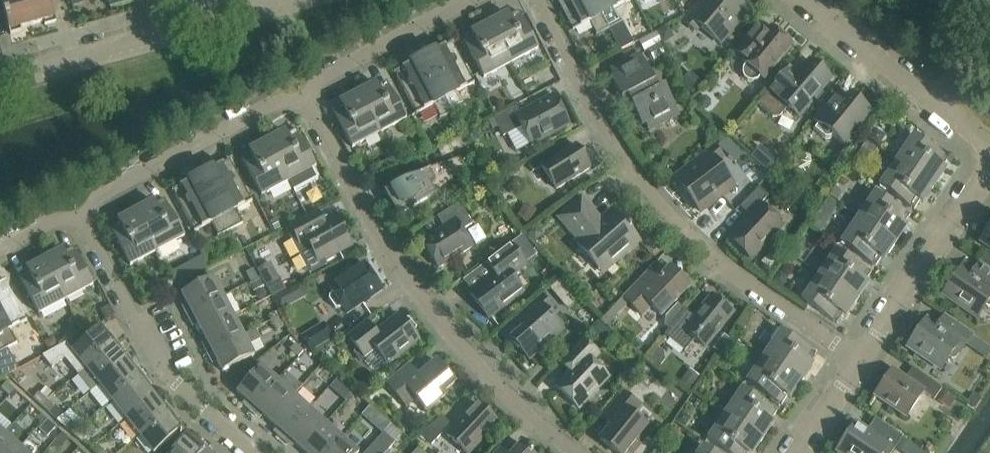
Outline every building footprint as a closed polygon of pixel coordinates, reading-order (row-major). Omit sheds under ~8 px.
[(3,9),(10,36),(22,33),(21,29),(33,26),(26,0),(0,0),(0,10),(3,9)] [(50,0),(26,0),(33,26),(44,23),(45,27),(56,23),(50,0)] [(110,8),(136,1),(136,0),(108,0),(110,8)] [(593,0),(555,0),(573,33),(589,24),(596,37),(609,31),(593,0)] [(614,10),(631,2),(630,0),(593,0),(609,31),(622,24),(614,10)] [(748,11),(735,0),(720,0),(705,0),(685,24),(695,32),(699,28),(720,45),(748,11)] [(511,65),(538,51),(518,13),(509,18),(507,15),(489,24),(511,65)] [(511,65),(489,24),(471,34),(473,37),(464,42),(484,79),(511,65)] [(765,36),(755,28),(734,52),(744,61),(742,63),(746,66),(743,70),(742,75),(744,80),(748,83),(752,83),(757,82),(760,78),(764,81),(792,47),(770,29),(765,36)] [(626,34),(614,40),(620,51),(632,45),(626,34)] [(465,107),(458,94),(474,85),(452,44),(423,59),(452,114),(465,107)] [(679,116),(664,88),(659,91),(640,56),(610,72),(614,79),(610,81),(622,102),(627,99),(642,127),(645,125),(649,132),(679,116)] [(452,114),(423,59),(394,74),(416,116),(433,107),(440,120),(452,114)] [(798,118),(827,84),(806,65),(795,78),(786,71),(756,106),(772,119),(779,119),(788,109),(798,118)] [(379,135),(407,120),(387,83),(377,88),(375,84),(357,94),(379,135)] [(379,135),(357,94),(340,103),(341,107),(332,112),(352,149),(379,135)] [(844,103),(835,95),(813,122),(817,126),(813,131),(814,132),(823,139),(825,140),(828,140),(830,140),(832,138),(844,147),(872,114),(850,96),(844,103)] [(702,99),(698,104),(699,109),(703,112),(708,112),(712,108),(711,103),(707,99),(702,99)] [(493,119),(503,138),(521,128),(531,147),(569,126),(556,100),(538,110),(537,107),(521,116),(516,107),(493,119)] [(321,178),(296,131),(287,136),(285,132),(267,142),(289,183),(295,194),(317,182),(318,183),(319,183),(321,178)] [(474,131),(463,136),(468,147),(475,144),(477,137),(474,131)] [(942,169),(948,160),(913,136),(896,162),(934,188),(946,171),(942,169)] [(289,183),(267,142),(249,151),(251,155),(241,160),(261,197),(289,183)] [(560,156),(553,146),(526,163),(533,173),(542,168),(556,191),(590,170),(575,146),(560,156)] [(701,214),(733,189),(715,165),(723,159),(714,148),(681,174),(688,183),(681,188),(701,214)] [(384,194),(398,218),(436,196),(434,193),(442,189),(466,170),(460,159),(430,170),(411,178),(409,173),(402,178),(404,182),(384,194)] [(252,203),(230,161),(201,177),(230,231),(243,225),(236,211),(252,203)] [(934,188),(896,162),(878,187),(914,211),(919,203),(923,205),(934,188)] [(230,231),(201,177),(172,192),(194,234),(210,225),(217,238),(230,231)] [(768,197),(759,188),(740,208),(748,217),(728,239),(751,261),(783,227),(760,206),(768,197)] [(910,217),(874,193),(857,219),(896,245),(907,228),(904,226),(910,217)] [(185,238),(165,201),(155,205),(154,202),(135,212),(157,253),(185,238)] [(600,223),(581,201),(560,219),(579,241),(576,244),(602,274),(638,242),(612,212),(600,223)] [(527,204),(518,217),(528,223),(536,211),(527,204)] [(422,243),(439,270),(472,248),(462,232),(472,226),(465,215),(459,205),(437,219),(444,229),(422,243)] [(157,253),(135,212),(118,221),(120,224),(110,229),(130,267),(157,253)] [(291,227),(286,230),(300,257),(312,250),(316,248),(323,261),(343,250),(340,244),(347,241),(335,218),(318,226),(313,216),(291,227)] [(896,245),(857,219),(840,244),(875,268),(881,260),(884,262),(896,245)] [(979,243),(989,251),(989,227),(979,243)] [(536,228),(529,235),(535,242),(540,238),(541,233),(536,228)] [(511,278),(526,267),(510,246),(486,264),(495,276),(470,295),(489,320),(523,294),(511,278)] [(93,287),(73,249),(64,254),(62,251),(44,260),(66,301),(93,287)] [(868,285),(865,283),(871,274),(836,250),(818,276),(857,302),(868,285)] [(981,263),(989,269),(989,252),(989,251),(981,263)] [(66,301),(44,260),(26,270),(28,273),(19,278),(39,316),(66,301)] [(270,265),(257,272),(266,288),(279,281),(270,265)] [(382,292),(364,265),(351,273),(350,271),(347,270),(340,275),(340,278),(341,280),(329,288),(333,295),(330,297),(329,301),(335,310),(339,311),(342,309),(346,315),(382,292)] [(989,309),(989,271),(984,268),(979,276),(974,277),(961,269),(943,296),(977,319),(985,307),(988,309),(989,309)] [(669,269),(653,286),(644,277),(623,299),(642,318),(651,308),(661,318),(689,289),(669,269)] [(246,274),(251,284),(258,280),(253,270),(246,274)] [(780,273),(775,282),(782,287),(786,281),(785,277),(780,273)] [(857,302),(818,276),(801,301),(836,325),(842,317),(845,319),(857,302)] [(224,298),(213,278),(181,295),(189,309),(184,311),(187,317),(224,298)] [(11,331),(27,322),(5,281),(0,283),(0,342),(5,351),(18,344),(11,331)] [(260,281),(249,287),(252,293),(263,288),(260,281)] [(705,349),(733,315),(711,297),(694,318),(685,311),(664,336),(684,353),(695,340),(705,349)] [(234,317),(224,298),(187,317),(190,323),(195,321),(202,334),(234,317)] [(546,313),(551,308),(542,298),(516,322),(524,331),(512,341),(529,361),(562,332),(546,313)] [(418,340),(400,316),(376,334),(368,323),(348,338),(364,359),(375,350),(387,365),(418,340)] [(244,337),(234,317),(202,334),(209,347),(204,350),(207,356),(244,337)] [(276,332),(283,328),(278,319),(271,322),(276,332)] [(972,336),(950,321),(944,329),(939,330),(926,321),(907,348),(941,370),(948,359),(951,361),(955,360),(972,336)] [(331,338),(321,322),(298,336),(308,352),(331,338)] [(118,344),(114,339),(110,342),(100,330),(73,352),(67,344),(43,357),(52,369),(65,359),(78,376),(118,344)] [(249,347),(261,341),(255,331),(244,337),(207,356),(210,362),(215,360),(222,373),(254,357),(249,347)] [(816,356),(780,332),(763,357),(802,383),(813,367),(810,364),(816,356)] [(599,356),(583,341),(565,361),(573,369),(555,388),(579,410),(608,379),(592,363),(599,356)] [(118,344),(78,376),(91,393),(99,387),(128,365),(118,353),(123,350),(118,344)] [(303,353),(295,346),(290,352),(298,359),(303,353)] [(802,383),(763,357),(746,383),(781,407),(787,398),(790,400),(802,383)] [(426,413),(446,396),(443,393),(454,384),(437,363),(418,378),(409,367),(388,385),(406,407),(415,400),(426,413)] [(140,372),(136,376),(128,365),(99,387),(113,404),(145,378),(140,372)] [(278,382),(261,367),(237,394),(248,404),(245,408),(250,413),(278,382)] [(689,370),(679,384),(690,392),(700,379),(689,370)] [(942,390),(917,373),(910,383),(892,371),(874,397),(906,419),(923,394),(934,401),(942,390)] [(294,396),(302,387),(286,374),(278,382),(250,413),(255,417),(259,413),(270,423),(294,396)] [(149,384),(145,378),(113,404),(126,421),(154,398),(145,387),(149,384)] [(15,391),(7,384),(1,390),(9,397),(15,391)] [(774,424),(771,422),(777,413),(741,389),(724,415),(763,441),(774,424)] [(46,401),(39,394),(33,400),(41,407),(46,401)] [(639,407),(623,394),(605,416),(614,423),(599,442),(613,452),(626,452),(646,428),(632,417),(639,407)] [(944,394),(938,402),(949,409),(955,401),(944,394)] [(310,411),(294,396),(270,423),(281,433),(277,437),(282,441),(310,411)] [(973,396),(968,404),(975,409),(981,401),(973,396)] [(172,412),(168,406),(163,410),(154,398),(126,421),(140,438),(172,412)] [(54,408),(46,401),(41,407),(49,414),(54,408)] [(497,424),(477,405),(447,437),(464,452),(470,452),(497,424)] [(376,418),(368,410),(363,416),(371,424),(376,418)] [(326,425),(310,411),(282,441),(287,446),(291,442),(302,452),(326,425)] [(172,421),(176,417),(172,412),(140,438),(152,452),(156,452),(182,433),(172,421)] [(724,415),(707,440),(726,452),(754,452),(763,441),(724,415)] [(432,446),(451,426),(442,417),(420,435),(432,446)] [(40,431),(48,438),(56,429),(48,422),(40,431)] [(79,430),(71,423),(66,429),(74,436),(79,430)] [(880,424),(873,433),(869,434),(855,425),(837,452),(839,452),(892,452),(902,439),(880,424)] [(326,425),(302,452),(303,452),(330,452),(342,439),(326,425)] [(87,437),(79,430),(74,436),(81,443),(87,437)] [(5,434),(0,440),(0,452),(17,452),(21,449),(5,434)] [(395,444),(383,434),(366,452),(387,452),(395,444)] [(63,435),(56,443),(62,449),(70,441),(63,435)] [(202,444),(198,448),(187,438),(173,452),(203,452),(207,449),(202,444)] [(342,439),(330,452),(357,452),(342,439)]
